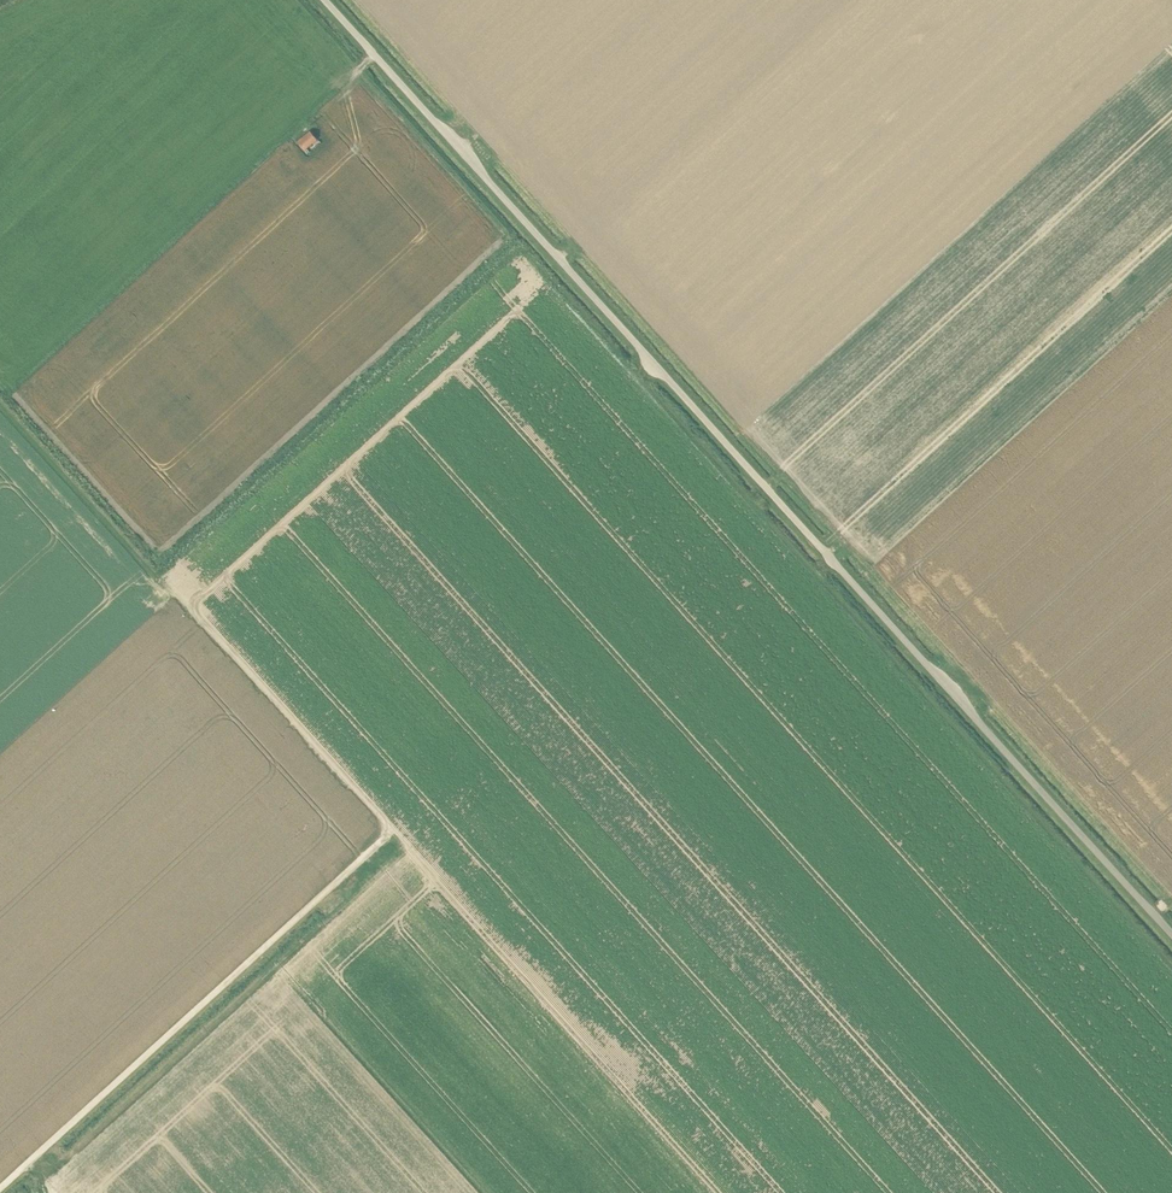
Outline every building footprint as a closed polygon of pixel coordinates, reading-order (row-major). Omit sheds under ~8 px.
[(307,153),(320,142),(310,130),(297,141),(307,153)]
